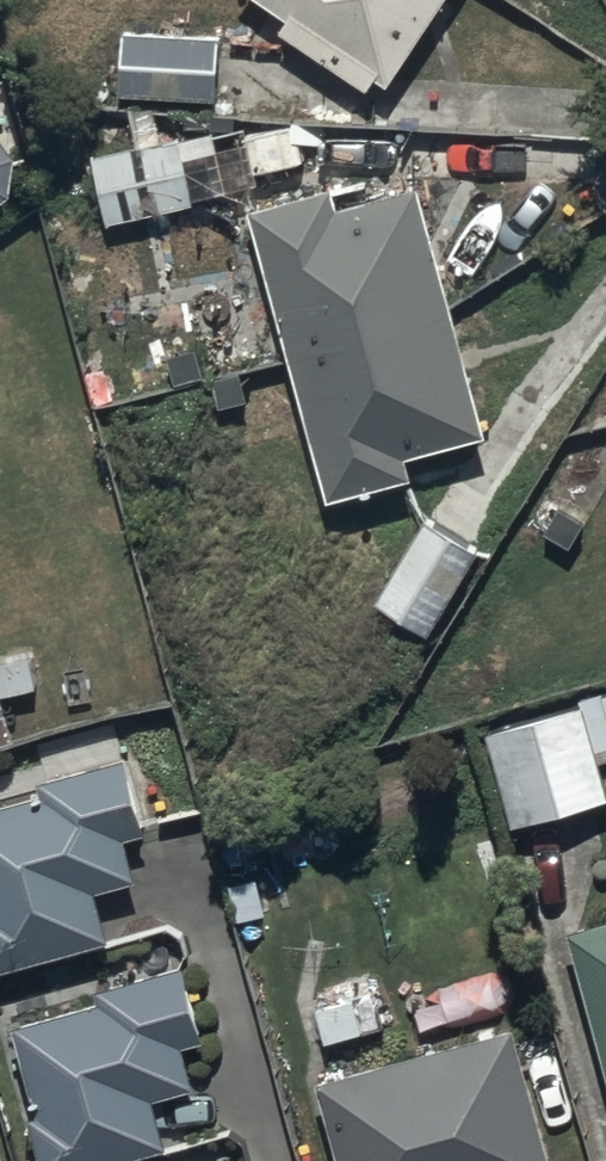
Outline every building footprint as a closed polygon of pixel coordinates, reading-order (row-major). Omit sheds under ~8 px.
[(287,23),(281,31),(375,95),(383,82),(390,87),(449,0),(254,0),(287,23)] [(118,31),(117,102),(219,106),(222,36),(118,31)] [(182,147),(93,165),(107,229),(195,211),(182,147)] [(23,194),(0,164),(0,211),(23,194)] [(251,222),(327,511),(411,489),(405,464),(483,443),(420,201),(341,222),(335,200),(251,222)] [(250,405),(232,338),(228,325),(193,335),(214,414),(250,405)] [(605,491),(605,487),(566,468),(529,543),(571,564),(605,491)] [(431,518),(426,527),(376,610),(429,643),(485,551),(431,518)] [(16,747),(0,694),(0,752),(16,747)] [(523,834),(605,811),(605,787),(585,711),(489,738),(516,836),(523,834)] [(111,949),(99,900),(138,890),(128,850),(149,844),(131,767),(38,789),(42,806),(0,816),(0,976),(111,949)] [(605,1061),(605,926),(570,937),(605,1061)] [(37,1160),(151,1160),(167,1156),(155,1111),(194,1100),(183,1061),(205,1055),(183,977),(98,1000),(101,1013),(13,1038),(37,1124),(28,1127),(37,1160)] [(322,1089),(340,1160),(546,1160),(515,1040),(322,1089)]
